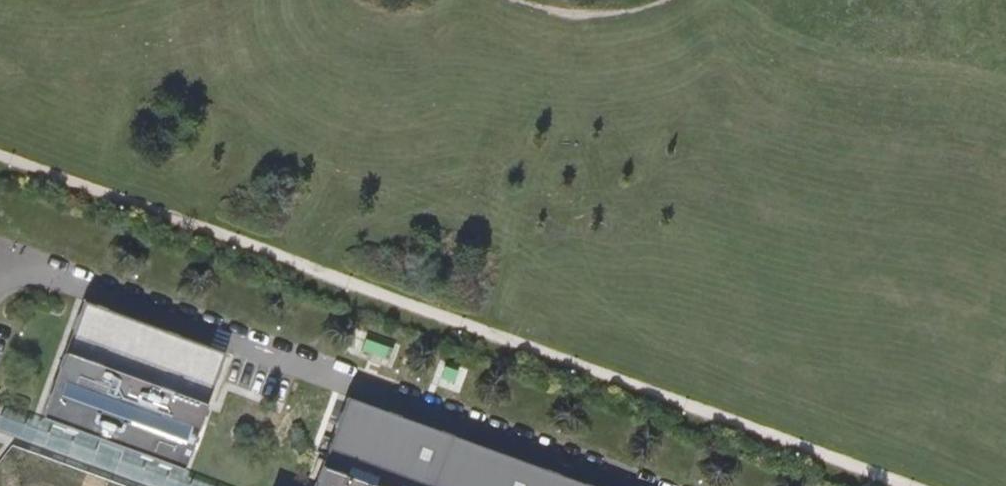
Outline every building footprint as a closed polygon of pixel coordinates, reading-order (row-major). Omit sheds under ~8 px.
[(216,364),(77,313),(34,429),(173,480),(216,364)] [(339,407),(310,485),(556,485),(339,407)]
